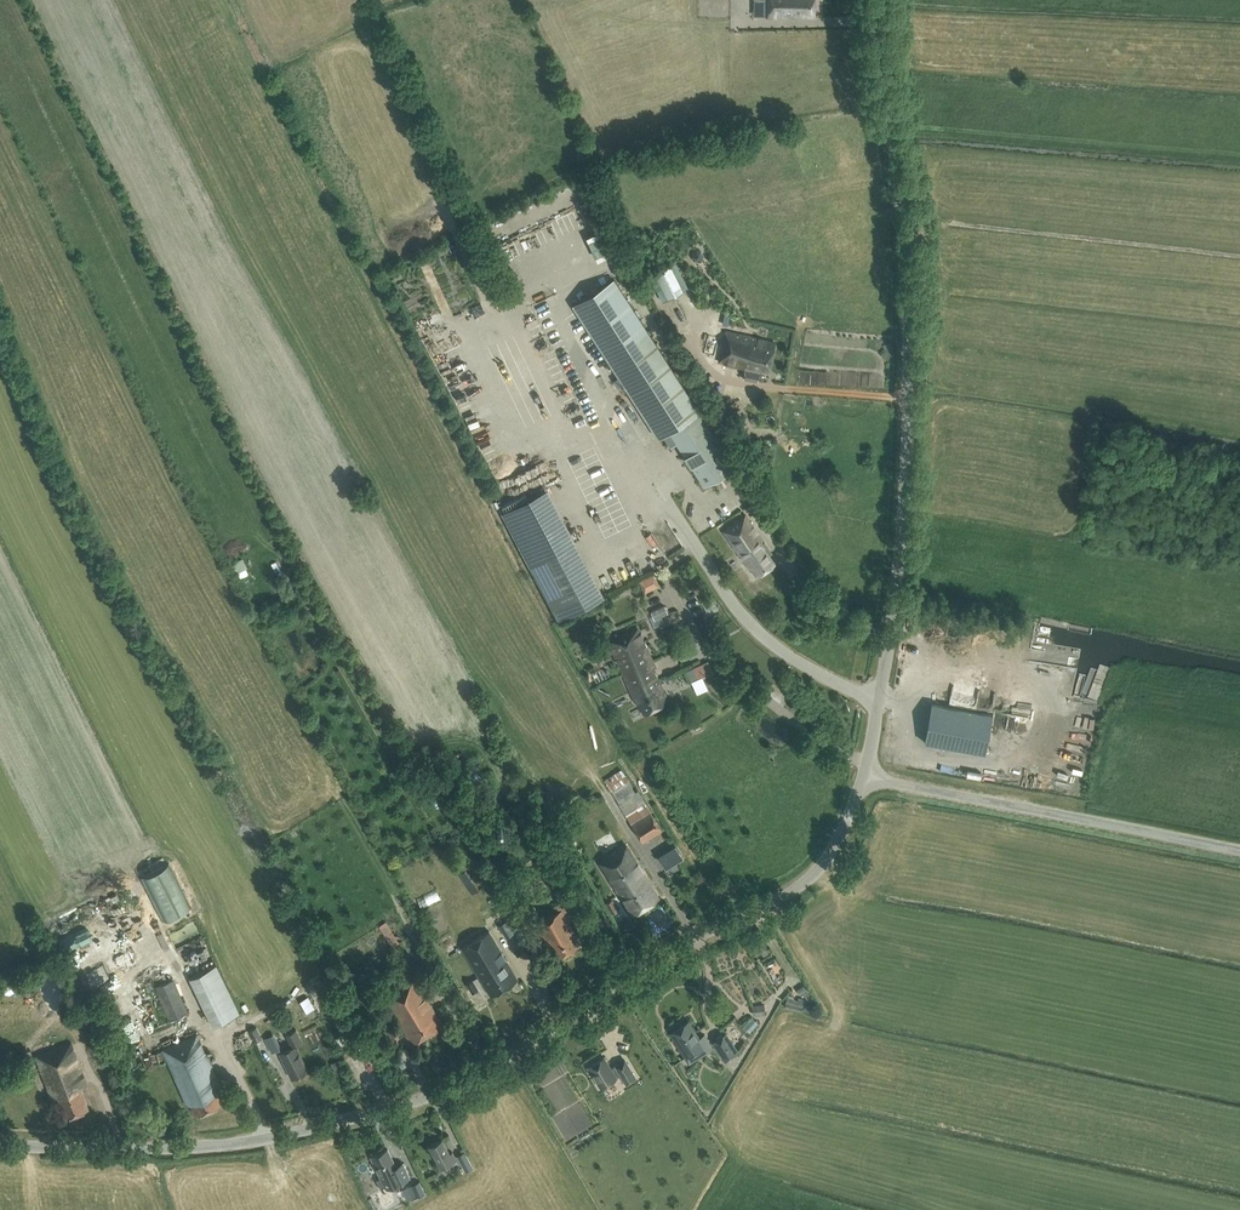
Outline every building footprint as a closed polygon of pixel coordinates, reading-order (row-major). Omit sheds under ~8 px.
[(765,14),(767,14),(767,15),(815,16),(815,0),(765,0),(765,14)] [(530,205),(535,226),(545,224),(540,203),(530,205)] [(512,210),(499,214),(503,230),(517,226),(512,210)] [(659,270),(653,273),(667,300),(677,295),(684,291),(671,264),(659,270)] [(658,438),(669,431),(705,486),(735,466),(702,415),(613,277),(569,302),(658,438)] [(757,374),(759,369),(768,371),(775,342),(726,332),(719,361),(755,368),(753,380),(758,381),(759,375),(757,374)] [(737,411),(733,401),(724,406),(728,415),(737,411)] [(556,452),(576,451),(575,443),(556,444),(556,452)] [(480,457),(485,468),(508,457),(503,446),(480,457)] [(517,490),(528,486),(522,469),(517,471),(515,463),(509,465),(517,490)] [(501,498),(508,496),(500,473),(492,476),(501,498)] [(548,495),(558,494),(557,484),(547,486),(548,495)] [(235,498),(238,510),(248,507),(245,495),(235,498)] [(553,499),(506,521),(558,619),(603,595),(553,499)] [(756,576),(775,563),(763,546),(766,544),(745,515),(722,530),(743,560),(749,568),(750,567),(756,576)] [(639,580),(644,592),(659,585),(653,573),(639,580)] [(609,645),(610,647),(608,648),(605,643),(591,650),(598,665),(612,658),(611,654),(613,653),(637,702),(639,701),(645,713),(670,701),(636,632),(609,645)] [(707,661),(686,671),(692,684),(713,674),(707,661)] [(946,689),(969,694),(970,688),(948,683),(946,689)] [(991,715),(931,704),(924,742),(984,753),(991,715)] [(806,716),(812,722),(816,717),(810,711),(806,716)] [(631,823),(649,811),(650,810),(645,802),(638,790),(635,791),(628,780),(622,769),(603,780),(618,802),(625,815),(631,823)] [(473,772),(464,781),(470,788),(480,779),(473,772)] [(662,829),(649,811),(631,823),(643,842),(662,829)] [(601,866),(618,895),(629,915),(658,899),(630,850),(601,866)] [(168,863),(140,877),(162,920),(190,906),(168,863)] [(556,912),(536,923),(554,957),(580,942),(568,921),(576,916),(566,899),(553,906),(556,912)] [(131,900),(105,905),(106,915),(101,916),(102,919),(134,913),(131,900)] [(69,929),(78,944),(92,936),(87,928),(99,920),(95,913),(69,929)] [(114,948),(132,933),(138,939),(147,931),(140,923),(135,928),(128,919),(106,939),(114,948)] [(506,938),(514,933),(506,920),(498,925),(506,938)] [(527,920),(518,924),(518,925),(512,928),(519,941),(525,938),(533,953),(542,949),(527,920)] [(517,979),(489,931),(461,948),(490,995),(517,979)] [(138,942),(111,958),(118,970),(145,955),(138,942)] [(216,964),(211,967),(189,977),(212,1026),(239,1013),(216,964)] [(443,1023),(413,975),(382,995),(402,1027),(396,1031),(393,1027),(388,1030),(394,1040),(406,1033),(412,1043),(443,1023)] [(154,986),(169,1020),(188,1012),(173,978),(154,986)] [(471,992),(477,988),(473,979),(466,983),(471,992)] [(299,1001),(306,1013),(314,1008),(308,996),(299,1001)] [(764,1004),(752,1005),(753,1015),(765,1014),(764,1004)] [(676,1043),(685,1057),(689,1063),(713,1047),(704,1033),(698,1037),(687,1021),(671,1032),(677,1042),(676,1043)] [(249,1030),(254,1041),(262,1037),(257,1027),(249,1030)] [(279,1053),(291,1077),(307,1070),(295,1045),(302,1042),(296,1029),(285,1034),(291,1047),(279,1053)] [(725,1059),(737,1051),(741,1048),(735,1039),(731,1041),(725,1033),(713,1041),(725,1059)] [(196,1034),(173,1044),(162,1049),(186,1105),(190,1104),(194,1114),(222,1101),(218,1093),(222,1091),(196,1034)] [(65,1116),(88,1106),(81,1088),(88,1086),(71,1042),(35,1056),(51,1099),(57,1096),(65,1116)] [(603,1057),(588,1066),(600,1087),(616,1077),(615,1076),(620,1073),(626,1082),(634,1078),(623,1060),(615,1065),(616,1065),(610,1069),(603,1057)] [(311,1117),(290,1123),(292,1131),(313,1126),(311,1117)] [(429,1146),(440,1168),(456,1159),(452,1152),(449,1153),(441,1139),(429,1146)] [(371,1157),(382,1180),(395,1173),(399,1181),(409,1177),(402,1163),(395,1166),(387,1149),(371,1157)] [(457,1155),(465,1171),(473,1167),(464,1151),(457,1155)] [(381,1196),(383,1206),(395,1203),(392,1193),(381,1196)]
